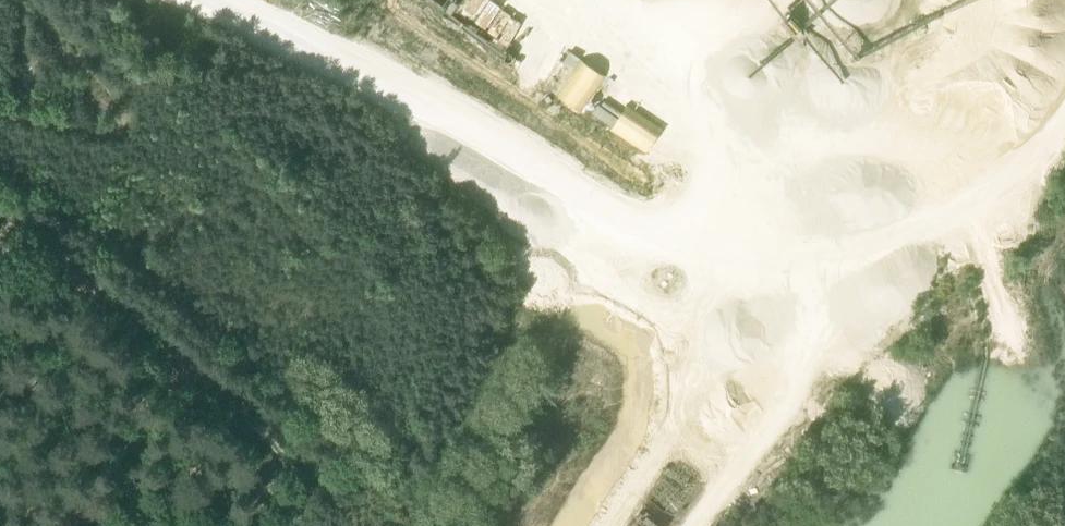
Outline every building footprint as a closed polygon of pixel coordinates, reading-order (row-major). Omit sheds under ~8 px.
[(474,23),(510,44),(524,19),(491,0),(488,0),(474,23)] [(582,56),(555,93),(582,112),(608,74),(582,56)] [(594,111),(612,125),(622,112),(604,98),(594,111)] [(649,153),(665,127),(627,105),(612,131),(649,153)]
